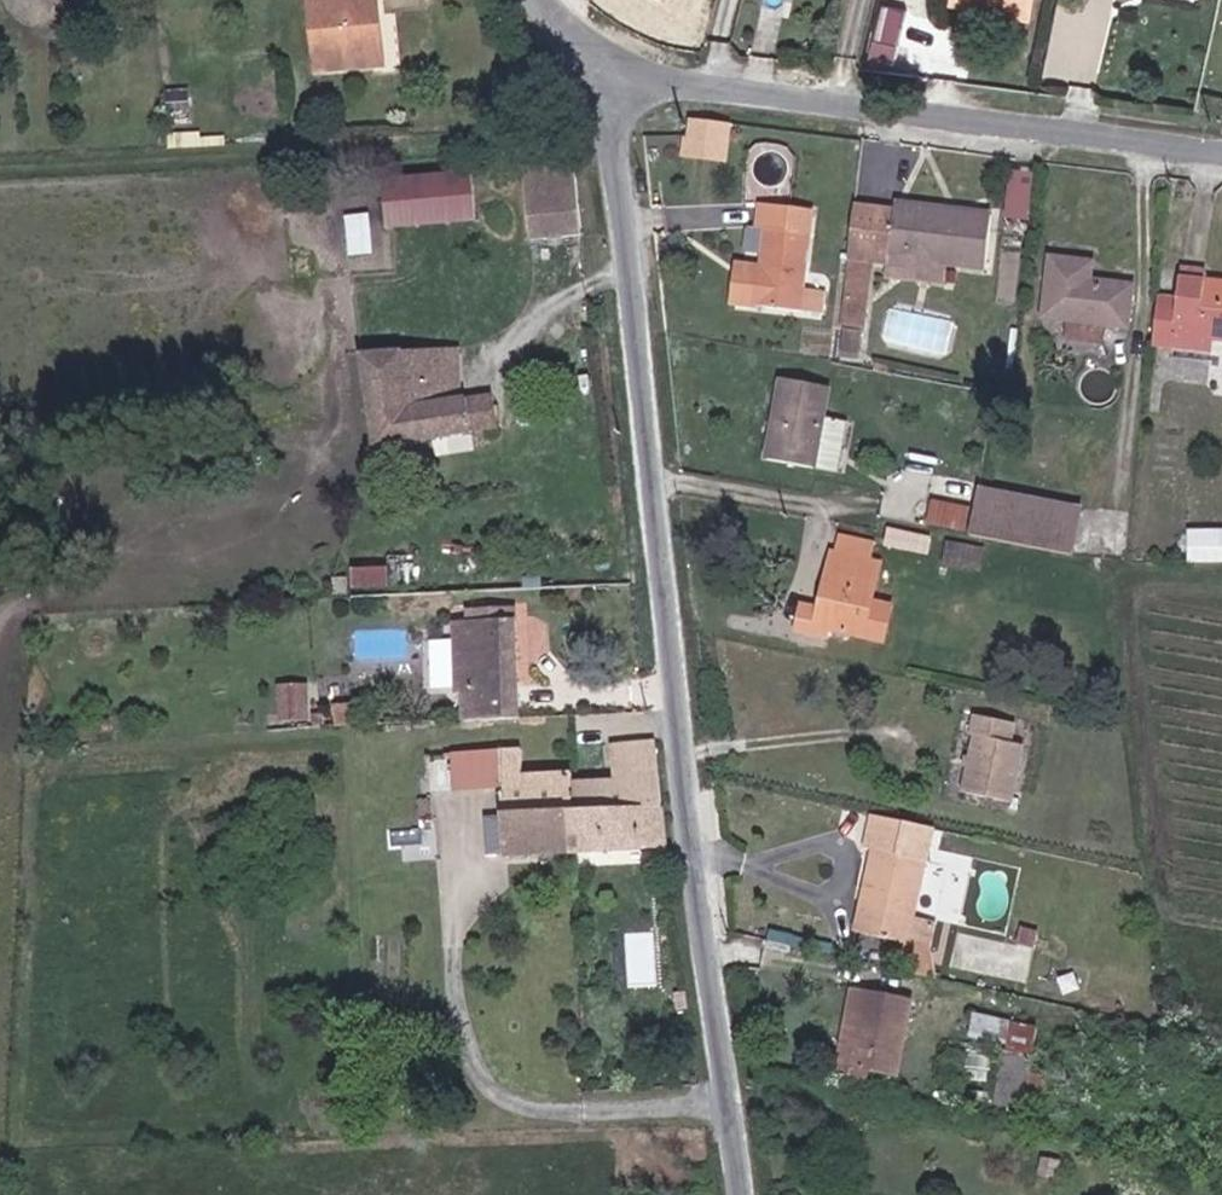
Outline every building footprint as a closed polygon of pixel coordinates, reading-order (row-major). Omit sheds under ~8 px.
[(376,15),(374,0),(312,0),(318,73),(384,68),(380,15),(376,15)] [(981,0),(954,0),(953,4),(984,9),(985,1),(981,0)] [(985,1),(984,9),(1030,18),(1034,0),(981,0),(985,1)] [(914,13),(884,5),(875,40),(905,47),(914,13)] [(685,156),(732,160),(736,119),(689,115),(685,156)] [(532,241),(583,236),(577,168),(526,172),(532,241)] [(1036,219),(1039,169),(1015,168),(1012,218),(1036,219)] [(383,179),(386,227),(477,222),(475,174),(383,179)] [(760,205),(757,229),(765,230),(759,270),(752,269),(747,306),(802,313),(815,212),(760,205)] [(895,205),(895,211),(889,259),(987,270),(993,216),(895,205)] [(889,259),(895,211),(855,206),(849,260),(888,265),(889,259)] [(375,211),(350,212),(351,251),(376,251),(375,211)] [(1133,286),(1092,281),(1094,263),(1050,259),(1044,318),(1067,320),(1065,342),(1103,346),(1105,325),(1129,328),(1133,286)] [(1154,345),(1172,347),(1174,336),(1221,341),(1221,283),(1207,281),(1208,271),(1181,269),(1178,299),(1159,297),(1154,345)] [(360,356),(361,368),(363,368),(375,449),(498,429),(493,393),(462,396),(461,350),(360,356)] [(765,462),(815,471),(825,419),(830,389),(780,380),(765,462)] [(825,419),(815,471),(839,475),(848,423),(825,419)] [(1084,508),(979,487),(970,537),(1075,557),(1084,508)] [(933,497),(930,522),(963,525),(966,500),(933,497)] [(885,547),(928,556),(931,541),(888,532),(885,547)] [(838,534),(834,552),(871,560),(874,541),(838,534)] [(944,565),(981,572),(985,550),(948,543),(944,565)] [(1221,564),(1221,544),(1190,544),(1189,564),(1221,564)] [(871,560),(834,552),(831,552),(827,567),(824,571),(819,593),(821,593),(818,609),(800,605),(794,632),(827,640),(830,633),(883,645),(891,606),(874,601),(882,563),(871,560)] [(392,564),(356,566),(357,584),(393,581),(392,564)] [(464,722),(522,719),(517,608),(466,611),(467,622),(454,623),(457,698),(463,698),(464,722)] [(280,680),(280,718),(312,718),(312,680),(280,680)] [(1016,726),(976,717),(972,736),(975,737),(963,794),(1012,804),(1023,749),(1012,746),(1016,726)] [(642,849),(667,849),(656,741),(610,744),(616,782),(573,783),(575,811),(569,812),(572,854),(642,849)] [(523,749),(500,750),(502,792),(503,818),(505,854),(505,857),(572,854),(569,812),(575,811),(573,783),(572,774),(524,777),(523,749)] [(502,792),(500,750),(471,751),(473,793),(502,792)] [(429,796),(473,793),(471,751),(426,754),(429,796)] [(909,946),(931,951),(946,886),(923,881),(928,862),(925,861),(932,831),(873,817),(865,851),(872,852),(853,933),(909,946)] [(505,854),(503,818),(485,818),(487,855),(505,854)] [(629,928),(628,981),(654,982),(656,929),(629,928)] [(939,982),(931,951),(909,946),(904,974),(939,982)] [(846,1068),(860,992),(849,990),(835,1066),(846,1068)] [(913,1001),(860,992),(846,1068),(835,1066),(832,1078),(863,1084),(865,1072),(899,1078),(913,1001)] [(1023,1104),(1038,1031),(1038,1029),(974,1016),(971,1037),(1007,1045),(993,1106),(1015,1110),(1015,1109),(1022,1110),(1023,1104)] [(1059,1035),(1038,1031),(1023,1104),(1045,1108),(1059,1035)]
